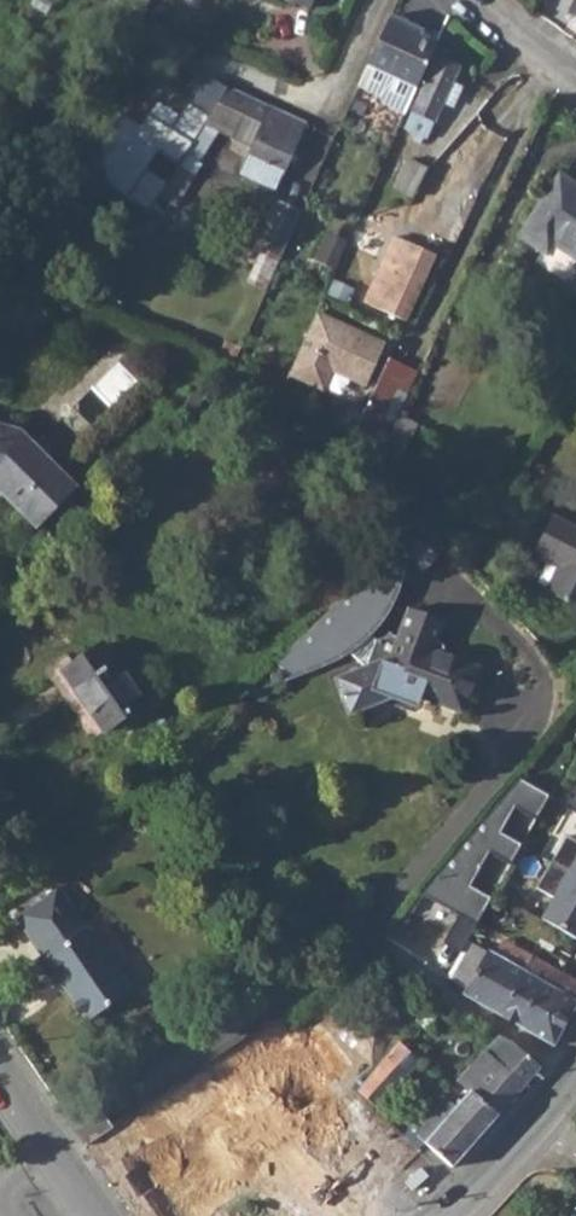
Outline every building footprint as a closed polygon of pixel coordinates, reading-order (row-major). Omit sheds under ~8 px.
[(315,0),(290,0),(311,9),(315,0)] [(567,14),(575,17),(575,0),(573,0),(567,14)] [(390,16),(368,67),(374,70),(365,90),(381,97),(383,104),(405,114),(437,42),(412,32),(414,26),(390,16)] [(453,82),(460,66),(437,56),(404,127),(418,134),(415,141),(421,144),(424,137),(427,138),(444,102),(453,106),(462,87),(453,82)] [(276,190),(304,125),(227,89),(204,125),(219,132),(254,147),(242,174),(276,190)] [(199,164),(200,164),(219,132),(204,125),(186,155),(199,164)] [(179,166),(195,176),(201,166),(200,164),(199,164),(186,155),(179,166)] [(413,198),(428,169),(408,159),(393,188),(413,198)] [(176,207),(195,176),(179,166),(160,197),(176,207)] [(559,176),(519,237),(542,252),(548,243),(575,260),(575,187),(559,176)] [(267,292),(301,214),(282,205),(275,208),(257,247),(262,249),(246,282),(267,292)] [(148,237),(164,212),(154,206),(139,231),(148,237)] [(406,321),(435,256),(394,238),(365,303),(406,321)] [(96,300),(120,311),(124,302),(101,291),(96,300)] [(385,345),(316,314),(289,375),(323,390),(331,371),(366,386),(385,345)] [(385,443),(419,372),(391,359),(357,430),(385,443)] [(403,457),(418,425),(400,416),(385,449),(403,457)] [(74,487),(19,432),(0,427),(0,490),(36,526),(74,487)] [(553,516),(532,555),(558,569),(546,593),(575,609),(575,528),(553,516)] [(422,573),(449,546),(425,519),(398,546),(406,555),(422,573)] [(277,662),(290,676),(324,667),(351,654),(373,635),(390,611),(401,584),(406,555),(398,546),(277,662)] [(462,713),(478,668),(448,657),(441,643),(435,641),(443,622),(408,609),(397,636),(387,633),(386,636),(375,640),(365,668),(338,679),(351,713),(404,692),(462,713)] [(104,733),(145,704),(103,644),(62,672),(104,733)] [(424,893),(477,924),(492,898),(471,886),(490,854),(511,866),(524,845),(502,832),(515,810),(536,823),(551,797),(519,779),(424,893)] [(575,939),(575,841),(567,836),(537,889),(554,899),(542,919),(575,939)] [(28,938),(87,1023),(132,992),(59,887),(21,914),(35,934),(28,938)] [(316,909),(327,913),(335,894),(323,889),(316,909)] [(35,934),(21,914),(14,919),(28,938),(35,934)] [(503,940),(494,956),(471,943),(450,980),(467,990),(464,995),(553,1047),(559,1036),(564,1039),(575,1019),(575,982),(503,940)] [(377,1109),(421,1062),(405,1047),(409,1041),(403,1036),(358,1091),(377,1109)] [(452,1168),(541,1068),(513,1045),(499,1036),(484,1053),(496,1065),(462,1104),(457,1109),(440,1093),(417,1119),(424,1124),(415,1135),(452,1168)] [(449,1092),(462,1104),(496,1065),(484,1053),(449,1092)] [(160,1198),(197,1174),(185,1155),(204,1143),(178,1103),(121,1141),(160,1198)] [(344,1167),(313,1130),(247,1184),(273,1215),(294,1215),(330,1187),(326,1183),(344,1167)]
